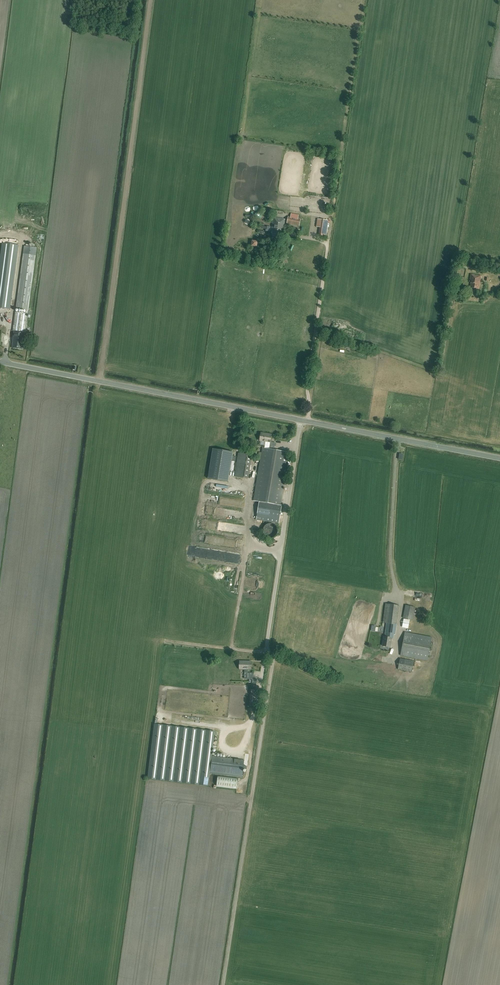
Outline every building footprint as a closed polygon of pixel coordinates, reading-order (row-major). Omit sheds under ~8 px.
[(285,219),(274,217),(271,232),(273,233),(272,238),(279,239),(281,231),(282,232),(285,219)] [(288,217),(287,223),(299,226),(300,219),(288,217)] [(325,236),(327,224),(327,220),(317,219),(316,227),(320,227),(319,235),(325,236)] [(18,246),(2,244),(0,259),(0,308),(10,310),(18,246)] [(28,313),(36,255),(23,253),(16,309),(26,310),(26,313),(15,311),(13,331),(14,331),(12,348),(22,349),(24,332),(25,332),(28,313)] [(479,289),(481,276),(471,274),(470,279),(471,280),(471,283),(470,287),(479,289)] [(270,445),(272,434),(261,433),(260,441),(265,442),(264,448),(262,448),(254,500),(260,501),(280,505),(289,452),(274,450),(275,446),(270,445)] [(229,482),(233,452),(214,449),(209,479),(229,482)] [(247,479),(251,455),(238,453),(235,477),(247,479)] [(279,524),(282,505),(280,505),(260,501),(257,520),(279,524)] [(270,523),(269,523),(267,524),(266,524),(265,525),(264,526),(264,527),(263,528),(263,529),(263,531),(263,532),(263,533),(264,534),(264,535),(265,536),(266,537),(267,538),(269,538),(270,538),(271,538),(273,538),(274,537),(275,536),(276,535),(276,534),(277,533),(277,532),(277,531),(277,529),(277,528),(276,527),(276,526),(275,525),(274,524),(273,524),(271,523),(270,523)] [(386,623),(396,624),(399,605),(385,604),(383,622),(386,623)] [(413,619),(415,607),(405,605),(403,617),(413,619)] [(395,635),(396,624),(386,623),(384,637),(383,637),(382,646),(390,647),(392,634),(395,635)] [(427,660),(431,637),(405,632),(400,655),(427,660)] [(411,671),(413,662),(400,659),(398,669),(411,671)] [(215,732),(155,725),(148,779),(209,786),(210,773),(212,756),(215,732)] [(242,777),(244,760),(212,756),(210,773),(242,777)] [(216,786),(236,788),(237,778),(218,776),(216,786)]
